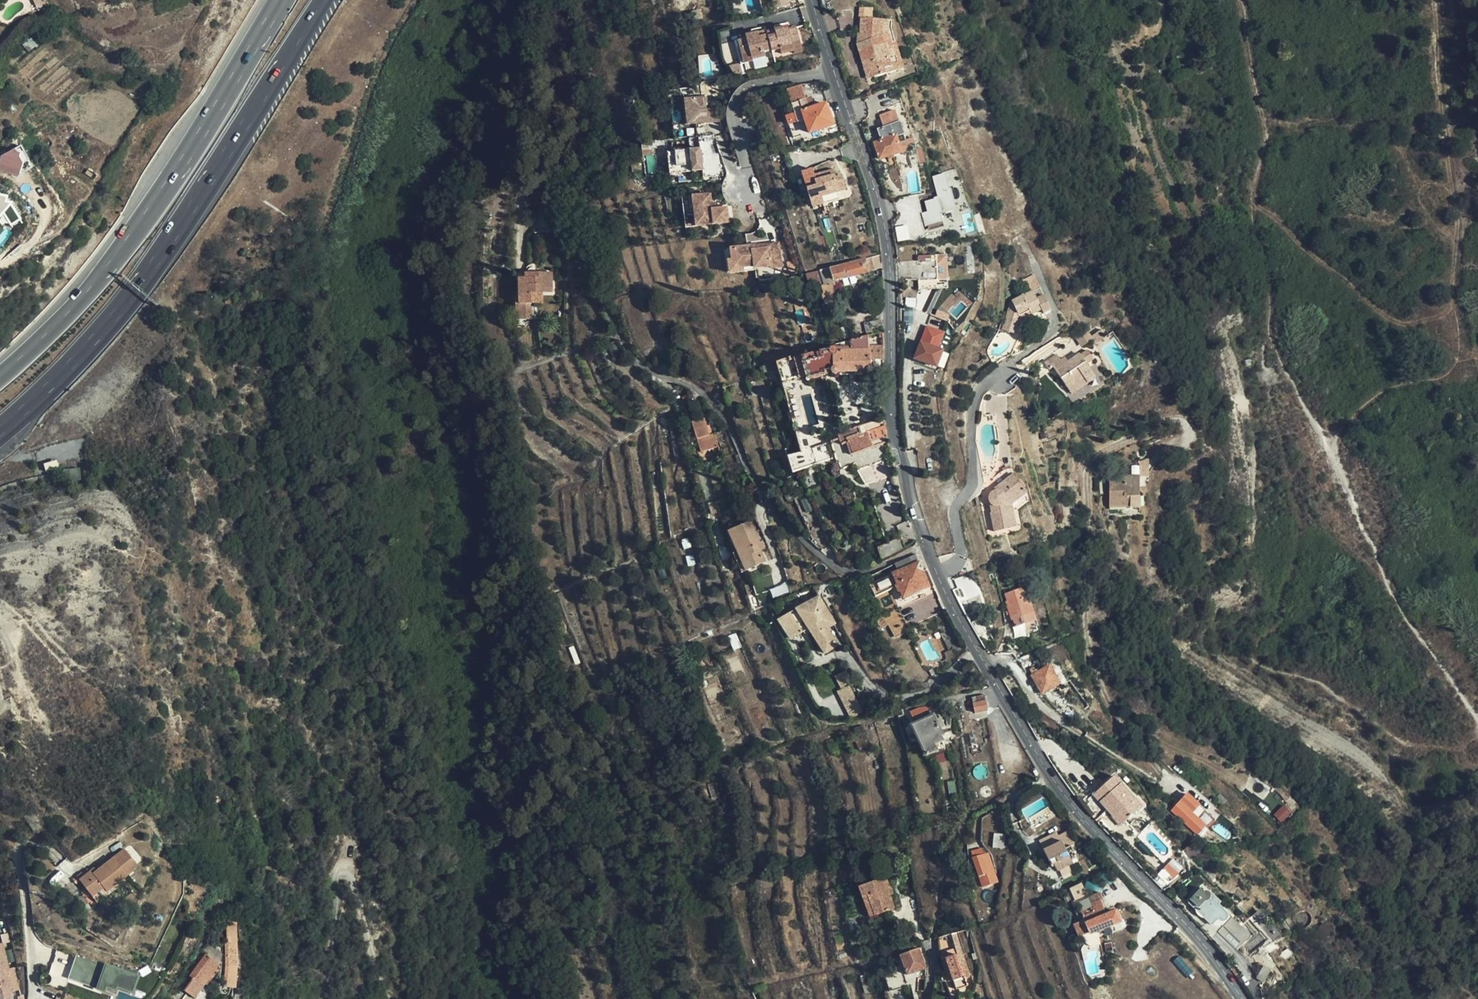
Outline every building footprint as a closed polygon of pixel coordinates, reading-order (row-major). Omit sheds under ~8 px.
[(42,3),(35,6),(38,11),(44,8),(42,3)] [(865,17),(864,33),(869,33),(869,40),(866,41),(869,56),(872,55),(874,63),(881,62),(884,75),(907,68),(900,44),(897,45),(893,29),(896,30),(896,19),(865,17)] [(737,36),(741,52),(749,50),(751,57),(763,54),(762,50),(770,49),(771,51),(778,49),(778,52),(792,48),(790,41),(800,38),(796,23),(788,25),(787,23),(765,28),(765,26),(745,31),(745,34),(737,36)] [(869,33),(864,33),(862,33),(861,45),(872,78),(884,75),(881,62),(874,63),(872,55),(869,56),(866,41),(869,40),(869,33)] [(803,49),(800,38),(790,41),(792,48),(793,52),(803,49)] [(749,50),(741,52),(743,60),(751,58),(751,57),(749,50)] [(803,85),(789,90),(799,121),(806,119),(811,132),(834,125),(837,124),(833,112),(830,112),(828,104),(816,108),(811,109),(810,105),(803,107),(801,101),(807,100),(803,85)] [(874,96),(863,100),(865,109),(877,105),(874,96)] [(703,97),(680,99),(682,124),(692,123),(705,122),(704,109),(703,97)] [(807,100),(801,101),(803,107),(810,105),(811,109),(816,108),(813,98),(807,100)] [(716,108),(704,109),(705,122),(717,121),(716,108)] [(751,110),(740,113),(741,119),(752,116),(751,110)] [(898,111),(882,116),(886,128),(880,130),(884,141),(876,143),(881,159),(903,152),(900,143),(898,137),(905,135),(902,123),(898,111)] [(706,135),(705,122),(692,123),(694,136),(706,135)] [(898,137),(900,143),(907,141),(905,135),(898,137)] [(671,174),(704,170),(701,147),(669,151),(671,174)] [(0,161),(0,169),(16,175),(23,156),(5,149),(0,161)] [(923,149),(918,151),(921,165),(927,164),(923,149)] [(823,203),(823,202),(821,196),(838,191),(844,189),(841,177),(835,179),(833,171),(815,176),(813,170),(803,173),(813,207),(823,203)] [(951,189),(947,173),(934,176),(939,196),(936,197),(936,198),(926,201),(928,211),(922,212),(926,225),(944,221),(942,212),(943,211),(943,212),(957,209),(952,188),(951,189)] [(821,196),(823,202),(839,196),(838,191),(821,196)] [(713,194),(695,196),(698,226),(731,223),(729,208),(718,209),(714,209),(714,202),(713,194)] [(695,196),(684,197),(687,227),(698,226),(695,196)] [(909,225),(897,227),(899,241),(911,238),(909,225)] [(747,246),(726,248),(729,269),(737,268),(755,266),(756,268),(766,267),(766,269),(776,268),(774,243),(753,245),(753,249),(748,249),(747,246)] [(726,248),(720,248),(723,277),(738,275),(737,268),(729,269),(726,248)] [(949,278),(949,253),(938,253),(938,279),(949,278)] [(876,270),(872,256),(831,268),(834,281),(848,276),(849,278),(876,270)] [(831,268),(806,274),(809,283),(818,281),(819,287),(820,286),(823,294),(821,294),(825,306),(840,301),(834,281),(831,268)] [(517,277),(518,294),(519,303),(514,303),(515,319),(535,318),(534,303),(533,292),(542,292),(552,291),(551,271),(524,272),(525,277),(517,277)] [(1038,296),(1035,290),(1013,300),(1004,329),(1015,332),(1021,317),(1022,313),(1032,309),(1033,311),(1043,306),(1038,296)] [(543,302),(542,292),(533,292),(534,303),(543,302)] [(1033,311),(1032,309),(1022,313),(1021,317),(1033,311)] [(864,324),(866,333),(882,327),(882,321),(864,324)] [(946,332),(929,326),(917,359),(937,365),(943,350),(940,349),(946,332)] [(873,335),(883,332),(882,327),(866,333),(867,336),(869,336),(873,335)] [(1088,330),(1077,336),(1083,346),(1089,342),(1094,339),(1092,337),(1088,330)] [(1104,330),(1092,337),(1094,339),(1096,343),(1108,336),(1104,330)] [(884,338),(884,332),(883,332),(873,335),(874,340),(884,338)] [(884,372),(884,345),(869,345),(869,336),(867,336),(851,341),(852,350),(849,350),(849,347),(835,347),(819,352),(820,356),(806,359),(806,358),(789,362),(789,359),(777,364),(782,383),(807,376),(808,380),(825,375),(824,373),(832,370),(832,371),(832,372),(833,372),(833,373),(834,373),(835,374),(836,373),(837,373),(838,373),(838,372),(839,372),(839,371),(884,372)] [(1089,350),(1082,354),(1088,364),(1095,359),(1089,350)] [(1080,351),(1068,358),(1069,361),(1081,353),(1080,351)] [(1081,353),(1069,361),(1068,358),(1067,357),(1062,359),(1059,354),(1047,362),(1051,369),(1055,367),(1069,389),(1085,379),(1087,382),(1096,377),(1088,364),(1082,354),(1081,353)] [(790,457),(795,474),(825,464),(827,470),(855,461),(849,442),(887,429),(884,412),(884,372),(839,371),(839,372),(838,372),(838,373),(837,373),(836,373),(835,374),(834,373),(833,373),(833,372),(832,372),(832,371),(832,370),(824,373),(825,375),(808,380),(807,376),(782,383),(803,453),(790,457)] [(1085,379),(1069,389),(1071,393),(1087,382),(1085,379)] [(996,415),(986,415),(986,424),(994,425),(997,426),(996,415)] [(726,448),(723,432),(709,435),(705,419),(693,422),(701,452),(717,448),(718,450),(726,448)] [(887,429),(849,442),(855,461),(891,448),(890,444),(890,441),(887,429)] [(1137,495),(1137,477),(1137,462),(1120,469),(1120,465),(1110,465),(1109,477),(1108,477),(1108,506),(1128,506),(1128,508),(1139,508),(1138,496),(1137,495)] [(1015,476),(1011,468),(1003,471),(1007,482),(994,492),(993,492),(992,493),(992,494),(991,495),(990,496),(990,497),(990,498),(990,499),(990,501),(990,503),(992,513),(991,513),(995,532),(1015,527),(1010,504),(1024,492),(1015,476)] [(1015,527),(1021,525),(1017,507),(1023,502),(1024,492),(1010,504),(1015,527)] [(745,569),(751,567),(768,560),(761,540),(765,538),(757,517),(734,525),(741,547),(738,548),(745,569)] [(905,547),(900,537),(878,547),(882,557),(905,547)] [(1016,626),(1024,624),(1021,616),(1033,612),(1024,584),(1014,587),(1015,590),(1006,593),(1008,600),(1006,601),(1013,623),(1015,622),(1016,626)] [(904,606),(922,599),(920,592),(906,598),(903,591),(893,595),(895,600),(900,598),(904,606)] [(836,624),(819,597),(778,621),(791,642),(809,631),(824,656),(838,647),(827,629),(836,624)] [(970,603),(975,614),(980,612),(976,600),(970,603)] [(970,616),(975,614),(970,603),(964,605),(970,616)] [(909,632),(898,611),(886,618),(897,639),(909,632)] [(1021,616),(1024,624),(1037,620),(1033,612),(1021,616)] [(952,649),(946,653),(949,659),(946,660),(949,665),(958,660),(952,649)] [(1032,676),(1043,694),(1060,684),(1050,667),(1032,676)] [(845,685),(849,684),(845,674),(835,679),(840,691),(847,688),(845,685)] [(988,709),(986,700),(973,703),(972,701),(968,702),(970,712),(975,711),(975,713),(988,709)] [(916,725),(934,716),(931,708),(911,714),(916,725)] [(944,735),(934,716),(916,725),(912,727),(928,756),(938,751),(936,746),(942,743),(941,738),(944,735)] [(1102,788),(1093,796),(1107,810),(1127,791),(1113,776),(1102,788)] [(1127,791),(1107,810),(1121,825),(1141,806),(1127,791)] [(1199,804),(1188,793),(1173,809),(1199,834),(1208,824),(1193,810),(1199,804)] [(951,822),(955,821),(958,820),(955,805),(948,807),(951,822)] [(1005,846),(1006,834),(995,833),(994,846),(1005,846)] [(1065,847),(1071,844),(1075,842),(1073,836),(1063,841),(1065,847)] [(1076,857),(1071,844),(1065,847),(1063,841),(1043,850),(1050,866),(1054,864),(1057,870),(1073,863),(1071,859),(1076,857)] [(1200,853),(1190,844),(1185,850),(1188,854),(1195,860),(1200,853)] [(75,882),(89,902),(100,894),(102,896),(130,876),(128,872),(133,868),(122,853),(88,877),(86,874),(75,882)] [(997,882),(989,854),(973,859),(982,887),(997,882)] [(895,908),(890,895),(888,888),(891,887),(887,876),(859,886),(871,917),(895,908)] [(1085,892),(1080,881),(1068,888),(1073,898),(1085,892)] [(1249,936),(1202,890),(1189,903),(1237,949),(1249,936)] [(1235,907),(1245,896),(1239,890),(1229,900),(1235,907)] [(1120,918),(1115,907),(1105,912),(1098,898),(1102,897),(1099,891),(1074,902),(1078,911),(1081,910),(1085,918),(1074,923),(1079,935),(1090,930),(1091,932),(1120,918)] [(240,958),(239,924),(228,924),(228,940),(225,940),(226,964),(224,987),(238,988),(240,958)] [(948,960),(954,982),(956,992),(968,989),(965,981),(971,979),(957,932),(953,933),(959,954),(960,957),(948,960)] [(953,933),(939,937),(941,959),(942,958),(947,957),(959,954),(953,933)] [(1268,945),(1277,967),(1296,960),(1296,959),(1295,960),(1286,938),(1268,945)] [(16,965),(9,966),(5,942),(0,942),(0,998),(2,998),(21,996),(16,965)] [(901,956),(895,959),(897,962),(898,962),(903,960),(908,974),(926,967),(918,949),(901,956)] [(192,995),(197,998),(221,964),(207,954),(192,976),(195,978),(181,998),(190,998),(192,995)] [(947,957),(942,958),(949,984),(954,982),(948,960),(947,957)] [(897,962),(895,959),(884,963),(891,981),(904,976),(898,962),(897,962)] [(104,982),(134,991),(139,975),(109,965),(104,982)] [(1265,984),(1273,971),(1266,966),(1258,979),(1265,984)]
